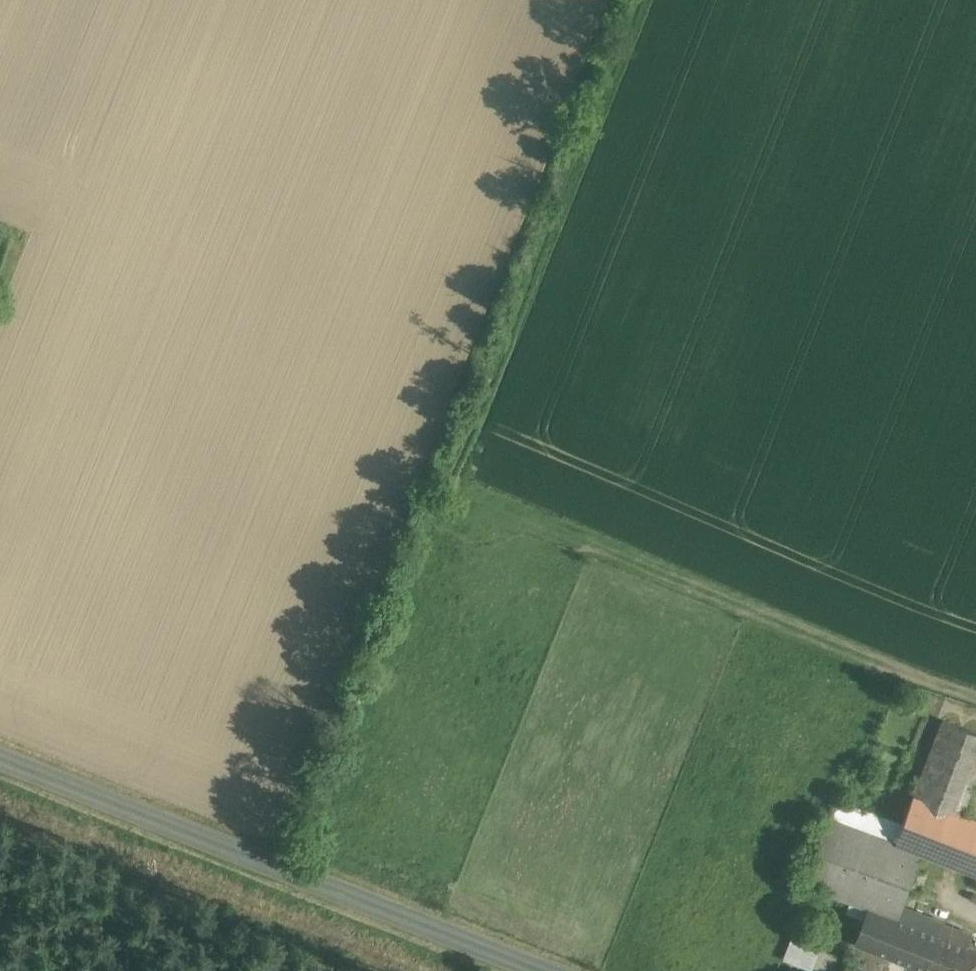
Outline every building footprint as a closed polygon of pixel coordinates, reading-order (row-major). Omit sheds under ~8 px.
[(941,720),(912,798),(962,816),(975,783),(975,780),(975,732),(941,720)] [(975,783),(962,816),(975,821),(975,784),(975,783)] [(912,798),(902,824),(896,842),(895,844),(921,853),(975,874),(975,821),(962,816),(912,798)] [(902,824),(833,799),(827,816),(896,842),(902,824)] [(896,842),(827,816),(801,885),(870,910),(870,909),(897,919),(901,909),(921,853),(895,844),(896,842)] [(938,922),(901,909),(897,919),(870,909),(870,910),(858,942),(921,966),(938,922)] [(938,922),(921,966),(926,968),(925,970),(975,970),(975,968),(975,951),(958,944),(963,932),(938,922)] [(783,958),(813,969),(822,943),(793,932),(783,958)]
